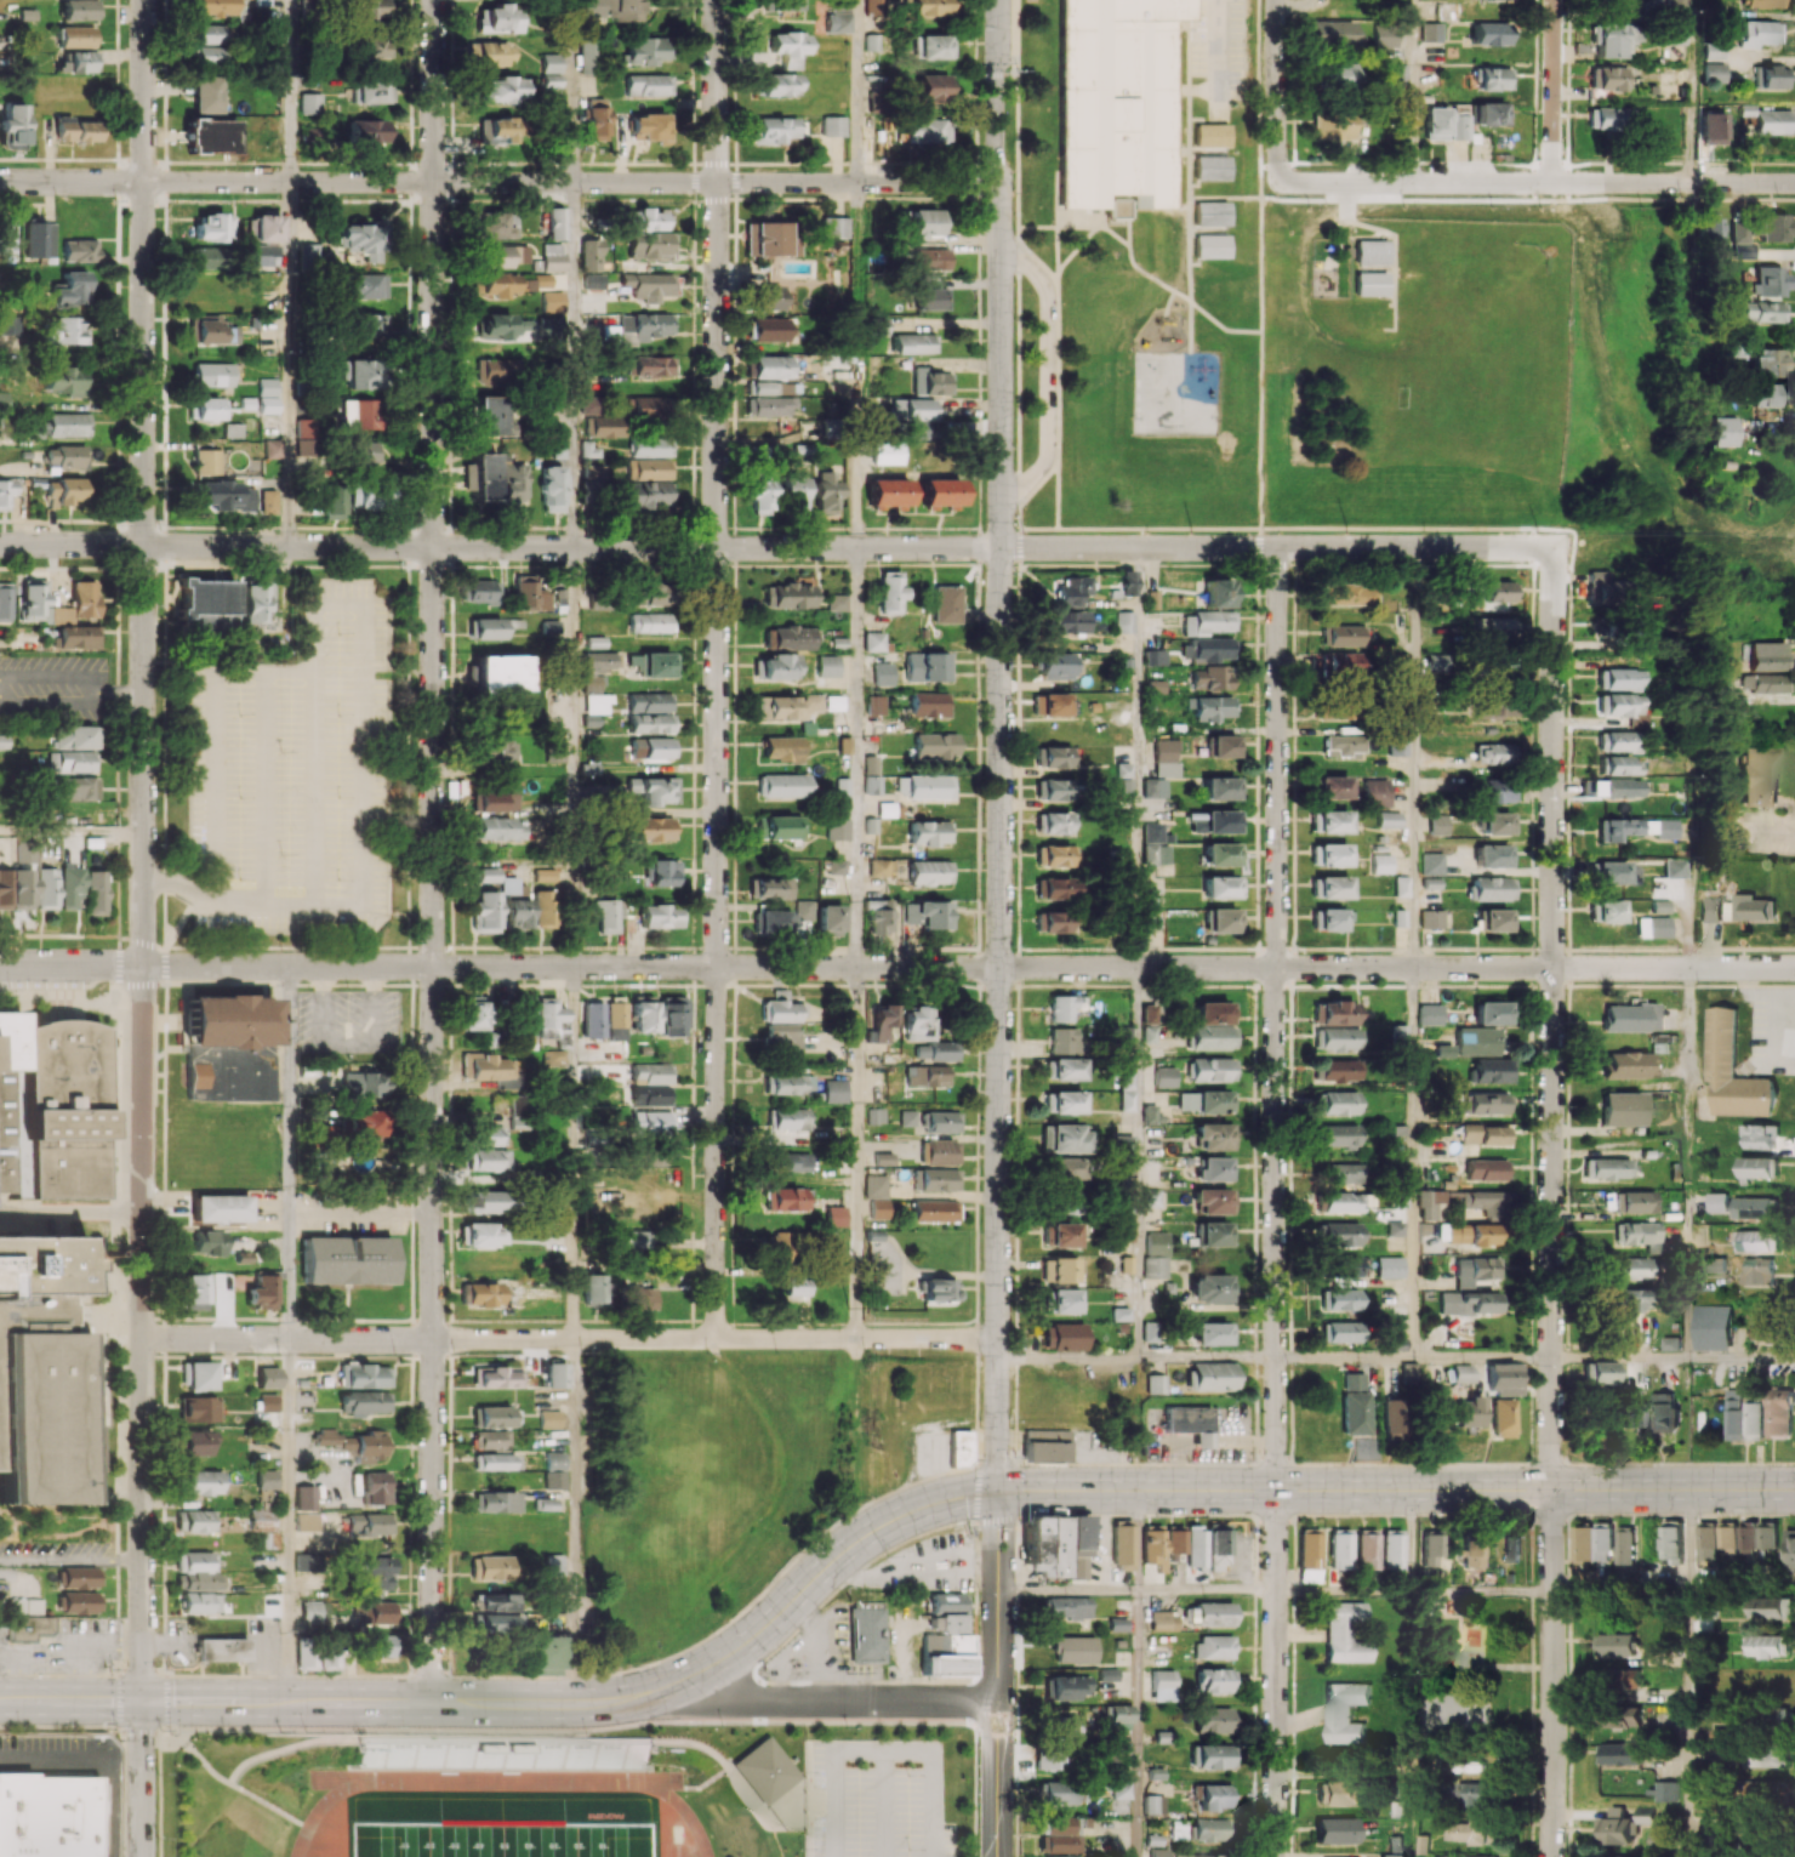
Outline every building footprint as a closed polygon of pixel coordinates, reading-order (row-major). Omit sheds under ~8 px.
[(98,19),(98,0),(62,0),(62,20),(98,19)] [(236,16),(236,0),(196,0),(195,15),(236,16)] [(358,20),(386,19),(386,0),(358,0),(358,20)] [(640,21),(640,0),(583,0),(583,17),(608,16),(608,22),(640,21)] [(778,11),(802,10),(802,0),(777,0),(778,11)] [(849,0),(831,0),(830,10),(849,11),(849,0)] [(884,16),(883,0),(865,0),(866,17),(884,16)] [(911,16),(944,15),(944,0),(911,0),(911,16)] [(1061,209),(1105,207),(1105,218),(1126,218),(1126,207),(1169,207),(1168,90),(1167,21),(1185,21),(1185,0),(1058,0),(1061,209)] [(1685,0),(1665,0),(1665,19),(1685,19),(1685,0)] [(478,33),(517,32),(517,3),(493,4),(493,7),(477,8),(478,33)] [(826,13),(826,32),(849,32),(849,14),(826,13)] [(1357,46),(1357,20),(1312,21),(1312,47),(1357,46)] [(1777,22),(1738,21),(1737,48),(1754,48),(1754,43),(1777,43),(1777,22)] [(1423,42),(1443,42),(1443,22),(1423,22),(1423,42)] [(1472,45),(1506,46),(1507,23),(1472,22),(1472,45)] [(195,44),(222,43),(222,24),(195,24),(195,44)] [(1627,58),(1627,43),(1636,43),(1637,25),(1594,24),(1593,57),(1627,58)] [(1399,47),(1399,25),(1377,25),(1377,47),(1399,47)] [(1682,44),(1682,25),(1657,25),(1658,45),(1682,44)] [(59,47),(95,48),(95,27),(60,26),(59,47)] [(783,69),(800,70),(801,54),(807,54),(808,33),(771,32),(771,53),(783,53),(783,69)] [(951,34),(914,35),(914,59),(952,58),(951,34)] [(390,37),(352,37),(353,58),(390,57),(390,37)] [(629,65),(663,65),(662,37),(629,37),(629,65)] [(581,74),(596,74),(594,39),(579,40),(581,74)] [(510,65),(510,43),(469,42),(469,64),(510,65)] [(1699,59),(1719,60),(1719,43),(1700,43),(1699,59)] [(195,66),(222,68),(223,48),(195,47),(195,66)] [(68,72),(98,73),(98,51),(68,51),(68,72)] [(542,87),(560,87),(560,54),(543,54),(542,87)] [(1720,84),(1721,63),(1699,62),(1699,83),(1720,84)] [(1319,88),(1350,89),(1351,64),(1320,63),(1319,88)] [(1625,90),(1625,67),(1588,66),(1588,89),(1625,90)] [(1749,66),(1749,88),(1784,88),(1784,66),(1749,66)] [(1511,90),(1511,68),(1478,68),(1478,90),(1511,90)] [(799,74),(761,73),(760,95),(798,96),(799,74)] [(670,74),(627,75),(627,96),(670,96),(670,74)] [(918,100),(947,101),(947,75),(918,74),(918,100)] [(194,113),(221,113),(222,77),(195,76),(194,113)] [(522,77),(496,76),(496,79),(485,79),(485,89),(480,89),(479,102),(522,103),(522,77)] [(355,103),(392,103),(393,80),(356,79),(355,103)] [(320,93),(299,93),(299,114),(320,114),(320,93)] [(587,138),(606,138),(606,98),(586,98),(587,138)] [(1474,102),(1475,126),(1506,126),(1505,102),(1474,102)] [(25,147),(25,104),(4,104),(4,118),(0,118),(0,147),(25,147)] [(1449,139),(1450,108),(1427,108),(1427,139),(1449,139)] [(1632,108),(1588,108),(1587,128),(1632,129),(1632,108)] [(1791,133),(1791,110),(1753,110),(1753,133),(1791,133)] [(1724,113),(1698,112),(1697,144),(1723,144),(1724,113)] [(631,139),(657,140),(657,145),(669,145),(670,114),(631,113),(631,139)] [(1453,140),(1471,139),(1470,113),(1452,113),(1453,140)] [(1315,140),(1352,139),(1351,114),(1315,114),(1315,140)] [(74,117),(57,116),(56,141),(102,141),(102,121),(74,120),(74,117)] [(845,116),(823,116),(823,135),(845,136),(845,116)] [(782,144),(782,138),(796,138),(797,118),(752,117),(752,144),(782,144)] [(480,143),(512,144),(512,135),(520,135),(520,118),(480,118),(480,143)] [(390,120),(347,119),(346,145),(389,147),(390,120)] [(236,120),(186,120),(186,152),(236,152),(236,120)] [(949,120),(910,120),(911,142),(950,142),(949,120)] [(1193,124),(1195,146),(1226,146),(1226,123),(1193,124)] [(1193,158),(1193,180),(1226,180),(1225,158),(1193,158)] [(1193,203),(1193,226),(1226,226),(1226,203),(1193,203)] [(565,239),(565,208),(549,208),(549,239),(565,239)] [(624,210),(624,230),(663,230),(663,209),(624,210)] [(945,236),(946,209),(913,209),(912,236),(945,236)] [(515,238),(514,212),(476,213),(477,239),(515,238)] [(1759,240),(1790,241),(1791,214),(1760,213),(1759,240)] [(233,214),(196,214),(195,240),(233,240),(233,214)] [(253,241),(280,242),(281,215),(254,215),(253,241)] [(822,238),(846,238),(847,218),(822,217),(822,238)] [(14,218),(0,219),(0,249),(0,253),(15,252),(14,218)] [(1720,218),(1699,218),(1698,248),(1720,248),(1720,218)] [(339,224),(339,252),(364,252),(364,262),(381,262),(381,220),(370,220),(370,224),(339,224)] [(1731,220),(1730,242),(1746,243),(1747,220),(1731,220)] [(745,222),(746,256),(784,255),(784,221),(745,222)] [(629,259),(673,260),(673,233),(629,232),(629,259)] [(1193,235),(1193,258),(1226,257),(1226,235),(1193,235)] [(63,239),(62,261),(96,262),(96,240),(63,239)] [(582,272),(601,271),(600,239),(581,239),(582,272)] [(563,243),(543,243),(543,271),(564,271),(563,243)] [(1357,243),(1357,264),(1389,263),(1387,243),(1357,243)] [(319,244),(299,244),(300,264),(319,263),(319,244)] [(1754,258),(1754,244),(1732,245),(1733,259),(1754,258)] [(527,263),(528,246),(478,245),(477,267),(512,268),(512,262),(527,263)] [(229,269),(229,247),(189,247),(188,269),(229,269)] [(949,270),(949,248),(918,248),(917,270),(949,270)] [(261,272),(278,271),(277,253),(260,254),(261,272)] [(1787,266),(1757,266),(1757,283),(1751,283),(1751,296),(1787,296),(1787,266)] [(85,305),(86,271),(62,271),(62,288),(52,288),(51,304),(85,305)] [(386,274),(342,273),(342,297),(386,299),(386,274)] [(482,296),(506,297),(506,292),(519,293),(519,274),(482,273),(482,296)] [(604,274),(586,274),(585,289),(603,290),(604,274)] [(622,274),(621,286),(633,287),(633,298),(643,298),(643,303),(658,303),(658,295),(673,295),(673,275),(622,274)] [(1356,275),(1356,298),(1389,297),(1389,275),(1356,275)] [(524,276),(525,288),(551,288),(551,276),(524,276)] [(753,310),(781,310),(781,288),(754,287),(753,310)] [(917,310),(949,310),(949,288),(917,289),(917,310)] [(563,291),(542,292),(543,312),(563,312),(563,291)] [(1786,322),(1787,302),(1744,301),(1743,321),(1786,322)] [(354,339),(387,339),(387,313),(353,314),(354,339)] [(480,340),(531,340),(531,320),(515,320),(515,314),(481,313),(480,340)] [(673,314),(620,313),(620,346),(635,346),(635,337),(672,337),(673,314)] [(220,315),(189,315),(190,343),(230,342),(229,328),(220,328),(220,315)] [(19,334),(18,316),(0,317),(1,336),(19,334)] [(82,344),(83,318),(44,317),(43,343),(82,344)] [(558,340),(559,319),(539,318),(538,339),(558,340)] [(786,318),(752,318),(752,341),(787,341),(786,318)] [(891,334),(890,318),(871,318),(871,334),(891,334)] [(896,353),(937,353),(937,334),(896,334),(896,353)] [(1788,377),(1788,349),(1756,348),(1755,376),(1788,377)] [(794,356),(753,355),(753,378),(793,379),(794,356)] [(633,376),(673,377),(674,357),(634,356),(633,376)] [(517,358),(477,359),(477,386),(518,385),(517,358)] [(347,389),(378,389),(377,359),(346,360),(347,389)] [(193,385),(232,386),(232,363),(194,362),(193,385)] [(915,395),(953,394),(952,373),(928,374),(928,366),(914,366),(915,395)] [(42,367),(42,393),(88,394),(89,369),(42,367)] [(277,378),(259,379),(259,414),(278,414),(277,378)] [(792,382),(751,382),(751,394),(792,395),(792,382)] [(1754,407),(1783,406),(1782,384),(1754,384),(1754,407)] [(580,396),(581,415),(601,414),(600,395),(580,396)] [(632,396),(632,415),(672,416),(672,397),(632,396)] [(476,434),(514,435),(514,397),(476,397),(476,434)] [(747,398),(747,416),(794,415),(794,397),(747,398)] [(227,398),(190,398),(189,419),(227,419),(227,398)] [(904,419),(936,420),(936,399),(904,398),(904,419)] [(342,429),(378,429),(379,400),(343,399),(342,429)] [(88,413),(46,413),(46,437),(89,436),(88,413)] [(585,416),(586,438),(623,436),(622,415),(585,416)] [(1714,446),(1738,446),(1737,417),(1714,417),(1714,446)] [(297,438),(313,437),(312,418),(297,419),(297,438)] [(41,438),(41,420),(28,420),(28,438),(41,438)] [(224,437),(242,437),(243,424),(224,423),(224,437)] [(631,457),(672,456),(672,438),(630,438),(631,457)] [(266,459),(283,459),(283,439),(266,439),(266,459)] [(565,440),(552,440),(552,459),(564,459),(565,440)] [(349,442),(349,464),(379,463),(379,441),(349,442)] [(873,464),(901,463),(900,441),(873,442),(873,464)] [(599,443),(581,443),(581,457),(599,457),(599,443)] [(86,446),(46,445),(45,467),(86,468),(86,446)] [(219,449),(194,449),(194,474),(220,474),(219,449)] [(496,453),(473,454),(474,500),(498,499),(496,453)] [(628,479),(672,478),(671,459),(628,460),(628,479)] [(527,464),(503,463),(502,502),(526,503),(527,464)] [(586,478),(604,478),(604,465),(586,465),(586,478)] [(564,512),(564,466),(541,466),(542,512),(564,512)] [(834,472),(816,471),(815,511),(836,512),(836,481),(833,481),(834,472)] [(805,477),(782,478),(783,492),(790,492),(791,512),(806,512),(805,477)] [(81,479),(46,478),(45,505),(80,507),(81,479)] [(392,479),(374,480),(374,502),(392,502),(392,479)] [(585,501),(599,501),(599,480),(586,479),(585,501)] [(869,505),(907,505),(907,479),(869,479),(869,505)] [(919,506),(958,507),(959,480),(920,479),(919,506)] [(9,510),(9,495),(16,494),(16,480),(0,480),(0,510),(9,510)] [(198,480),(197,504),(210,504),(210,510),(237,510),(237,481),(198,480)] [(751,480),(751,514),(772,514),(772,480),(751,480)] [(628,483),(628,508),(672,508),(672,482),(628,483)] [(323,519),(343,520),(344,485),(323,484),(323,519)] [(260,489),(260,513),(277,513),(277,489),(260,489)] [(1121,595),(1134,596),(1135,570),(1121,570),(1121,595)] [(902,572),(880,571),(879,612),(901,613),(902,572)] [(1620,600),(1620,572),(1588,572),(1588,599),(1620,600)] [(234,581),(186,581),(186,573),(179,573),(180,636),(235,636),(234,581)] [(515,610),(535,610),(536,575),(516,575),(515,610)] [(1077,607),(1077,595),(1091,595),(1091,577),(1062,576),(1061,585),(1055,585),(1055,606),(1077,607)] [(1229,607),(1228,579),(1203,579),(1203,608),(1229,607)] [(500,581),(467,580),(467,602),(500,602),(500,581)] [(22,620),(97,621),(98,581),(72,581),(72,607),(47,607),(47,582),(23,582),(22,620)] [(632,606),(666,604),(666,582),(631,583),(632,606)] [(813,583),(766,582),(765,607),(812,608),(813,583)] [(1485,601),(1515,602),(1515,582),(1485,582),(1485,601)] [(11,621),(12,583),(0,583),(0,621),(11,621)] [(244,623),(262,623),(263,610),(272,610),(272,584),(245,584),(244,623)] [(1320,585),(1320,605),(1374,604),(1374,584),(1320,585)] [(959,626),(960,586),(933,585),(932,625),(959,626)] [(548,592),(536,592),(537,610),(548,610),(548,592)] [(828,609),(846,610),(847,595),(828,594),(828,609)] [(1083,611),(1050,612),(1051,633),(1084,633),(1083,611)] [(1134,611),(1116,611),(1115,633),(1134,634),(1134,611)] [(1181,612),(1182,635),(1206,634),(1205,631),(1233,631),(1233,611),(1181,612)] [(630,613),(630,633),(673,632),(673,613),(630,613)] [(1485,641),(1509,641),(1508,616),(1484,617),(1485,641)] [(473,639),(505,640),(505,628),(524,628),(524,619),(473,618),(473,639)] [(1321,625),(1320,646),(1364,647),(1365,626),(1321,625)] [(99,626),(57,626),(57,649),(99,649),(99,626)] [(765,627),(765,649),(812,648),(812,626),(765,627)] [(884,651),(883,632),(864,633),(864,651),(884,651)] [(588,647),(606,648),(607,637),(589,637),(588,647)] [(1232,659),(1232,638),(1192,638),(1191,663),(1216,664),(1216,659),(1232,659)] [(1751,671),(1786,671),(1786,642),(1750,642),(1751,671)] [(586,671),(619,671),(619,652),(586,652),(586,671)] [(643,677),(677,677),(677,652),(643,652),(643,677)] [(951,653),(908,652),(907,680),(951,681),(951,653)] [(1358,653),(1321,652),(1320,677),(1358,677),(1358,653)] [(1039,653),(1039,678),(1074,679),(1074,654),(1039,653)] [(1445,655),(1426,654),(1425,670),(1445,671),(1445,655)] [(475,655),(474,689),(526,691),(527,656),(475,655)] [(642,668),(642,655),(628,655),(628,668),(642,668)] [(760,679),(800,679),(800,655),(760,655),(760,679)] [(840,656),(818,655),(818,676),(839,677),(840,656)] [(893,663),(874,663),(874,686),(892,686),(893,663)] [(1228,666),(1192,667),(1192,690),(1229,689),(1228,666)] [(1637,691),(1637,671),(1598,669),(1597,689),(1637,691)] [(1743,692),(1788,692),(1787,674),(1743,675),(1743,692)] [(601,675),(585,675),(585,693),(602,692),(601,675)] [(1164,693),(1163,680),(1148,681),(1148,694),(1164,693)] [(949,717),(948,692),(911,693),(911,717),(949,717)] [(673,711),(673,693),(629,693),(629,712),(673,711)] [(1034,715),(1068,716),(1068,693),(1034,693),(1034,715)] [(614,694),(586,695),(587,714),(607,713),(607,702),(614,702),(614,694)] [(758,694),(758,719),(804,720),(804,711),(824,711),(824,695),(758,694)] [(1601,716),(1626,716),(1626,727),(1635,727),(1635,717),(1639,718),(1639,695),(1601,694),(1601,716)] [(843,695),(828,696),(829,707),(844,707),(843,695)] [(867,714),(883,714),(884,695),(867,695),(867,714)] [(1232,717),(1232,696),(1191,697),(1192,722),(1217,721),(1216,717),(1232,717)] [(1511,720),(1512,698),(1474,696),(1473,718),(1511,720)] [(674,714),(639,714),(639,711),(630,711),(630,734),(674,732),(674,714)] [(586,728),(601,728),(601,714),(586,714),(586,728)] [(99,749),(100,727),(53,726),(53,748),(99,749)] [(1596,752),(1636,751),(1636,731),(1596,732),(1596,752)] [(916,733),(915,759),(958,759),(959,734),(916,733)] [(8,734),(0,734),(0,749),(9,749),(8,734)] [(1210,757),(1241,757),(1241,735),(1210,735),(1210,757)] [(1350,775),(1365,775),(1364,735),(1325,735),(1325,756),(1350,756),(1350,775)] [(800,737),(764,737),(764,760),(800,761),(800,737)] [(631,738),(632,758),(675,757),(675,738),(631,738)] [(1155,776),(1178,777),(1178,740),(1155,739),(1155,776)] [(514,764),(515,741),(474,740),(474,762),(514,764)] [(1509,744),(1474,743),(1473,763),(1509,765),(1509,744)] [(1070,746),(1034,747),(1034,768),(1070,768),(1070,746)] [(1778,747),(1743,747),(1744,806),(1779,806),(1778,747)] [(48,752),(48,772),(96,771),(96,751),(48,752)] [(1602,757),(1601,774),(1636,775),(1637,758),(1602,757)] [(809,774),(761,773),(760,796),(808,797),(809,774)] [(880,794),(881,776),(865,775),(864,794),(880,794)] [(953,775),(898,775),(898,798),(952,799),(953,775)] [(1349,799),(1349,777),(1317,776),(1317,799),(1349,799)] [(51,778),(51,801),(98,800),(98,777),(51,778)] [(628,778),(628,793),(642,792),(642,805),(678,804),(677,777),(628,778)] [(1242,799),(1241,777),(1204,778),(1205,801),(1242,799)] [(1601,797),(1638,797),(1638,779),(1601,778),(1601,797)] [(1036,779),(1036,801),(1072,802),(1072,779),(1036,779)] [(1167,798),(1167,779),(1144,779),(1144,797),(1167,798)] [(1363,807),(1388,807),(1389,780),(1364,779),(1363,807)] [(1481,803),(1512,802),(1512,779),(1481,780),(1481,803)] [(478,811),(514,812),(515,793),(478,792),(478,811)] [(1192,820),(1192,833),(1241,833),(1241,810),(1203,810),(1203,820),(1192,820)] [(1348,833),(1348,811),(1312,810),(1312,833),(1348,833)] [(1401,828),(1401,812),(1378,812),(1378,827),(1401,828)] [(1479,834),(1512,835),(1513,813),(1480,812),(1479,834)] [(1069,833),(1069,813),(1040,814),(1041,834),(1069,833)] [(1446,835),(1446,815),(1429,814),(1429,835),(1446,835)] [(803,818),(759,816),(758,838),(803,839),(803,818)] [(632,840),(674,841),(674,818),(632,817),(632,840)] [(523,839),(523,824),(513,824),(513,818),(471,818),(471,839),(523,839)] [(849,840),(849,819),(828,818),(828,840),(849,840)] [(1597,818),(1596,842),(1617,843),(1617,834),(1642,835),(1642,820),(1597,818)] [(1676,820),(1654,820),(1653,840),(1675,841),(1676,820)] [(951,845),(951,821),(911,821),(911,845),(951,845)] [(1145,823),(1144,842),(1163,843),(1163,823),(1145,823)] [(15,862),(34,862),(34,842),(14,842),(15,862)] [(1205,866),(1241,865),(1241,843),(1205,843),(1205,866)] [(1143,863),(1169,863),(1169,845),(1144,844),(1143,863)] [(1348,844),(1312,844),(1312,866),(1353,866),(1353,854),(1348,854),(1348,844)] [(1476,867),(1511,868),(1512,845),(1476,844),(1476,867)] [(1072,866),(1071,845),(1036,845),(1037,866),(1072,866)] [(1444,875),(1444,853),(1422,853),(1422,874),(1444,875)] [(1372,873),(1392,873),(1391,854),(1372,854),(1372,873)] [(1666,877),(1684,878),(1685,859),(1666,858),(1666,877)] [(679,886),(679,859),(650,860),(650,887),(679,886)] [(869,875),(894,875),(894,859),(869,859),(869,875)] [(846,860),(829,860),(829,873),(846,873),(846,860)] [(951,861),(911,860),(910,884),(951,885),(951,861)] [(1627,861),(1596,861),(1596,884),(1627,885),(1627,861)] [(76,909),(77,898),(82,898),(83,867),(60,866),(59,909),(76,909)] [(57,908),(57,868),(36,868),(36,909),(57,908)] [(498,868),(479,868),(479,880),(499,880),(498,868)] [(30,897),(35,897),(35,880),(31,880),(31,870),(0,869),(0,909),(30,909),(30,897)] [(555,869),(535,869),(535,880),(555,881),(555,869)] [(105,870),(85,870),(86,915),(106,915),(105,870)] [(1204,898),(1242,899),(1242,876),(1204,876),(1204,898)] [(1348,899),(1349,877),(1313,876),(1312,898),(1348,899)] [(1408,876),(1395,876),(1395,897),(1408,897),(1408,876)] [(1472,900),(1514,901),(1514,878),(1472,877),(1472,900)] [(791,899),(791,878),(750,878),(749,898),(791,899)] [(1042,899),(1074,899),(1073,878),(1042,878),(1042,899)] [(500,894),(506,894),(505,928),(527,929),(529,880),(500,879),(500,894)] [(1158,908),(1157,888),(1144,888),(1144,908),(1158,908)] [(534,928),(555,928),(555,891),(534,890),(534,928)] [(499,892),(477,891),(477,902),(473,902),(472,932),(498,933),(499,892)] [(1726,919),(1779,920),(1779,899),(1757,899),(1757,893),(1735,893),(1735,902),(1726,902),(1726,919)] [(1721,922),(1721,897),(1700,897),(1700,922),(1721,922)] [(616,899),(594,900),(594,911),(599,911),(599,934),(617,933),(616,899)] [(891,899),(867,900),(868,935),(892,935),(891,899)] [(796,916),(811,917),(811,900),(796,900),(796,916)] [(1623,900),(1590,900),(1591,923),(1624,922),(1623,900)] [(905,923),(915,923),(915,915),(922,916),(922,928),(952,929),(952,902),(905,901),(905,923)] [(640,906),(640,928),(677,928),(676,905),(640,906)] [(843,905),(820,905),(819,935),(842,936),(843,905)] [(1208,909),(1209,933),(1241,932),(1241,908),(1208,909)] [(1354,919),(1354,910),(1313,909),(1312,930),(1346,931),(1346,919),(1354,919)] [(1443,928),(1443,909),(1420,910),(1420,928),(1443,928)] [(1513,931),(1513,909),(1481,909),(1481,920),(1476,920),(1477,931),(1513,931)] [(791,910),(757,911),(757,935),(791,934),(791,910)] [(1036,912),(1036,932),(1067,932),(1066,911),(1036,912)] [(1637,938),(1669,937),(1669,916),(1637,916),(1637,938)] [(762,999),(763,1021),(803,1021),(802,1003),(787,1003),(787,989),(772,989),(773,999),(762,999)] [(1049,1021),(1071,1021),(1071,1014),(1086,1014),(1086,996),(1050,995),(1049,1021)] [(483,1030),(483,996),(460,996),(460,1030),(483,1030)] [(185,997),(185,1101),(272,1101),(272,997),(185,997)] [(534,1036),(533,997),(518,997),(519,1036),(534,1036)] [(606,1036),(623,1035),(622,997),(605,997),(606,1036)] [(658,1035),(679,1036),(679,1017),(685,1017),(685,997),(658,997),(658,1035)] [(567,1048),(566,1007),(555,1007),(555,998),(537,998),(538,1039),(554,1038),(554,1048),(567,1048)] [(652,1032),(652,998),(630,998),(630,1032),(652,1032)] [(1353,1001),(1311,1002),(1312,1025),(1354,1024),(1353,1001)] [(1476,1024),(1512,1024),(1512,1001),(1476,1002),(1476,1024)] [(583,1037),(602,1037),(603,1002),(583,1002),(583,1037)] [(1195,1024),(1232,1024),(1231,1002),(1195,1003),(1195,1024)] [(891,1004),(871,1004),(871,1042),(884,1042),(884,1026),(891,1026),(891,1004)] [(1143,1024),(1156,1024),(1156,1004),(1144,1004),(1143,1024)] [(1658,1004),(1604,1005),(1605,1031),(1658,1031),(1658,1004)] [(1442,1024),(1442,1005),(1420,1005),(1420,1024),(1442,1024)] [(1738,1007),(1708,1006),(1706,1081),(1713,1081),(1713,1114),(1775,1116),(1776,1079),(1736,1078),(1738,1007)] [(902,1040),(930,1041),(931,1007),(902,1007),(902,1040)] [(11,1189),(0,1189),(0,1015),(12,1015),(12,1033),(24,1029),(35,1026),(45,1025),(55,1024),(63,1024),(73,1025),(85,1027),(96,1032),(95,1200),(11,1198),(11,1189)] [(764,1024),(765,1053),(799,1053),(799,1035),(794,1035),(794,1023),(764,1024)] [(1144,1042),(1155,1042),(1155,1025),(1143,1026),(1144,1042)] [(1393,1043),(1408,1042),(1408,1025),(1392,1025),(1393,1043)] [(1131,1044),(1131,1027),(1118,1026),(1118,1044),(1131,1044)] [(1190,1050),(1233,1049),(1233,1026),(1190,1026),(1190,1050)] [(1318,1049),(1358,1050),(1359,1027),(1318,1026),(1318,1049)] [(1077,1027),(1049,1028),(1049,1053),(1077,1053),(1077,1027)] [(1499,1055),(1499,1028),(1457,1028),(1457,1055),(1499,1055)] [(953,1060),(952,1042),(911,1043),(911,1061),(953,1060)] [(1436,1056),(1454,1057),(1454,1045),(1437,1044),(1436,1056)] [(541,1066),(564,1065),(563,1050),(541,1050),(541,1066)] [(509,1079),(509,1058),(493,1058),(492,1053),(477,1053),(477,1052),(462,1052),(462,1080),(509,1079)] [(1647,1078),(1647,1065),(1651,1065),(1651,1052),(1606,1053),(1606,1078),(1647,1078)] [(1046,1080),(1081,1080),(1081,1058),(1046,1057),(1046,1080)] [(1233,1057),(1190,1058),(1190,1082),(1234,1081),(1233,1057)] [(1318,1080),(1359,1081),(1359,1060),(1318,1059),(1318,1080)] [(1513,1059),(1474,1059),(1474,1082),(1513,1083),(1513,1059)] [(632,1084),(671,1084),(670,1063),(632,1064),(632,1084)] [(904,1086),(943,1086),(943,1066),(905,1066),(904,1086)] [(1175,1087),(1175,1067),(1155,1068),(1155,1087),(1175,1087)] [(353,1097),(382,1096),(382,1069),(351,1070),(351,1084),(353,1084),(353,1097)] [(805,1093),(804,1074),(763,1075),(763,1094),(805,1093)] [(822,1102),(844,1102),(844,1080),(822,1080),(822,1102)] [(670,1085),(632,1086),(632,1105),(670,1105),(670,1085)] [(1081,1091),(1044,1092),(1044,1114),(1081,1113),(1081,1091)] [(1179,1112),(1232,1112),(1232,1091),(1178,1091),(1179,1112)] [(1357,1091),(1320,1092),(1321,1115),(1357,1115),(1357,1091)] [(1509,1115),(1510,1093),(1470,1093),(1470,1114),(1509,1115)] [(1644,1093),(1604,1093),(1603,1125),(1644,1126),(1644,1093)] [(527,1096),(511,1095),(510,1128),(526,1129),(527,1096)] [(1156,1123),(1157,1105),(1144,1105),(1144,1123),(1156,1123)] [(810,1108),(772,1109),(772,1130),(810,1129),(810,1108)] [(884,1108),(866,1108),(867,1123),(884,1123),(884,1108)] [(383,1136),(382,1110),(344,1111),(344,1137),(383,1136)] [(669,1111),(640,1112),(640,1135),(670,1134),(669,1111)] [(915,1132),(958,1133),(959,1111),(900,1111),(900,1125),(915,1126),(915,1132)] [(1228,1123),(1197,1123),(1197,1150),(1233,1149),(1233,1137),(1228,1137),(1228,1123)] [(1042,1124),(1041,1152),(1087,1153),(1088,1125),(1042,1124)] [(1509,1145),(1509,1125),(1461,1124),(1461,1144),(1509,1145)] [(1747,1147),(1778,1147),(1778,1124),(1741,1124),(1741,1138),(1747,1138),(1747,1147)] [(1357,1125),(1317,1125),(1316,1145),(1357,1146),(1357,1125)] [(474,1145),(504,1146),(504,1126),(474,1126),(474,1145)] [(959,1139),(921,1140),(921,1165),(959,1164),(959,1139)] [(508,1170),(508,1149),(469,1149),(469,1170),(508,1170)] [(768,1171),(812,1172),(812,1153),(768,1152),(768,1171)] [(892,1165),(893,1153),(875,1152),(874,1165),(892,1165)] [(1779,1179),(1779,1157),(1741,1156),(1740,1178),(1779,1179)] [(1050,1157),(1051,1180),(1083,1179),(1082,1157),(1050,1157)] [(1232,1181),(1232,1157),(1196,1157),(1196,1181),(1232,1181)] [(1629,1158),(1584,1159),(1584,1179),(1629,1178),(1629,1158)] [(1467,1180),(1507,1181),(1507,1160),(1467,1160),(1467,1180)] [(1361,1183),(1361,1163),(1327,1163),(1327,1183),(1361,1183)] [(959,1190),(958,1168),(919,1169),(920,1191),(959,1190)] [(864,1198),(870,1198),(870,1219),(888,1219),(887,1175),(864,1175),(864,1198)] [(764,1209),(807,1210),(808,1188),(765,1187),(764,1209)] [(1200,1214),(1233,1214),(1234,1189),(1194,1189),(1194,1204),(1200,1204),(1200,1214)] [(1144,1207),(1160,1207),(1159,1190),(1144,1190),(1144,1207)] [(1419,1220),(1446,1220),(1445,1190),(1419,1190),(1419,1220)] [(505,1212),(506,1192),(461,1191),(460,1212),(505,1212)] [(1077,1192),(1051,1191),(1050,1214),(1077,1215),(1077,1192)] [(1504,1191),(1461,1191),(1462,1209),(1481,1209),(1481,1217),(1504,1216),(1504,1191)] [(1619,1213),(1655,1212),(1654,1191),(1619,1191),(1619,1213)] [(1730,1192),(1711,1192),(1711,1212),(1730,1212),(1730,1192)] [(247,1222),(247,1196),(193,1195),(193,1221),(247,1222)] [(1782,1197),(1735,1196),(1735,1218),(1781,1219),(1782,1197)] [(913,1221),(957,1222),(957,1201),(913,1200),(913,1221)] [(827,1227),(845,1226),(845,1206),(827,1207),(827,1227)] [(1232,1246),(1233,1222),(1199,1221),(1199,1246),(1232,1246)] [(1388,1236),(1403,1236),(1403,1221),(1388,1221),(1388,1236)] [(1081,1246),(1080,1222),(1044,1223),(1044,1247),(1081,1246)] [(1358,1246),(1358,1222),(1321,1223),(1321,1246),(1358,1246)] [(1658,1222),(1615,1223),(1615,1243),(1658,1243),(1658,1222)] [(500,1247),(500,1223),(462,1223),(462,1247),(500,1247)] [(1134,1224),(1117,1223),(1116,1241),(1134,1241),(1134,1224)] [(1448,1224),(1448,1245),(1500,1244),(1500,1223),(1448,1224)] [(655,1231),(626,1230),(625,1246),(655,1247),(655,1231)] [(1740,1250),(1780,1251),(1781,1231),(1740,1230),(1740,1250)] [(225,1231),(195,1231),(195,1254),(225,1254),(225,1231)] [(1146,1254),(1169,1255),(1169,1232),(1147,1231),(1146,1254)] [(769,1261),(792,1261),(793,1232),(770,1232),(769,1261)] [(302,1283),(390,1284),(391,1238),(303,1237),(302,1283)] [(2,1471),(0,1471),(0,1240),(74,1241),(74,1259),(84,1259),(84,1278),(74,1278),(74,1335),(86,1337),(85,1474),(85,1503),(1,1503),(2,1471)] [(1706,1272),(1727,1272),(1727,1256),(1706,1255),(1706,1272)] [(1121,1272),(1132,1272),(1133,1257),(1122,1256),(1121,1272)] [(1144,1278),(1167,1278),(1167,1256),(1144,1257),(1144,1278)] [(1357,1277),(1358,1257),(1328,1256),(1328,1283),(1346,1284),(1346,1277),(1357,1277)] [(1455,1258),(1456,1287),(1470,1286),(1470,1280),(1502,1279),(1502,1256),(1455,1258)] [(1074,1282),(1075,1258),(1043,1257),(1042,1282),(1074,1282)] [(1648,1258),(1621,1257),(1620,1267),(1614,1267),(1614,1279),(1648,1280),(1648,1258)] [(1775,1257),(1746,1257),(1747,1272),(1742,1272),(1742,1286),(1776,1285),(1775,1257)] [(248,1287),(247,1307),(275,1307),(276,1272),(256,1272),(256,1287),(248,1287)] [(1193,1301),(1232,1302),(1232,1275),(1193,1274),(1193,1301)] [(181,1309),(207,1310),(208,1275),(182,1275),(181,1309)] [(586,1306),(594,1306),(594,1275),(586,1275),(586,1306)] [(811,1296),(812,1277),(788,1276),(787,1295),(811,1296)] [(955,1279),(922,1279),(922,1301),(955,1301),(955,1279)] [(500,1283),(467,1283),(467,1305),(499,1306),(500,1283)] [(655,1310),(656,1287),(625,1287),(624,1309),(655,1310)] [(1649,1310),(1648,1288),(1615,1289),(1616,1312),(1649,1310)] [(1077,1313),(1077,1289),(1044,1289),(1044,1313),(1077,1313)] [(1319,1311),(1357,1310),(1356,1289),(1319,1290),(1319,1311)] [(1500,1293),(1440,1292),(1440,1313),(1500,1313),(1500,1293)] [(1694,1350),(1731,1350),(1731,1305),(1694,1305),(1694,1350)] [(1129,1308),(1112,1308),(1112,1320),(1129,1320),(1129,1308)] [(1157,1321),(1142,1322),(1143,1343),(1158,1342),(1157,1321)] [(1233,1344),(1232,1322),(1195,1323),(1195,1345),(1233,1344)] [(1356,1322),(1319,1322),(1319,1342),(1355,1343),(1356,1322)] [(1084,1323),(1044,1324),(1044,1350),(1084,1349),(1084,1323)] [(1664,1337),(1664,1350),(1682,1350),(1682,1337),(1664,1337)] [(213,1390),(214,1362),(183,1361),(183,1389),(213,1390)] [(1233,1362),(1191,1363),(1192,1372),(1187,1372),(1187,1390),(1234,1390),(1233,1362)] [(1614,1363),(1583,1362),(1583,1383),(1614,1383),(1614,1363)] [(566,1388),(566,1363),(546,1363),(545,1387),(566,1388)] [(339,1364),(338,1387),(388,1388),(388,1365),(339,1364)] [(1487,1393),(1519,1394),(1520,1365),(1488,1364),(1487,1393)] [(1454,1382),(1473,1382),(1473,1365),(1454,1365),(1454,1382)] [(477,1388),(517,1387),(516,1367),(504,1367),(504,1366),(476,1367),(477,1388)] [(278,1388),(278,1368),(258,1368),(258,1388),(278,1388)] [(1364,1391),(1364,1373),(1342,1373),(1343,1392),(1364,1391)] [(1164,1394),(1165,1375),(1147,1374),(1146,1393),(1164,1394)] [(1767,1434),(1792,1434),(1793,1388),(1768,1387),(1767,1434)] [(1726,1439),(1764,1440),(1764,1396),(1744,1395),(1744,1389),(1727,1389),(1726,1439)] [(338,1412),(387,1412),(387,1392),(338,1392),(338,1412)] [(1676,1429),(1677,1393),(1656,1392),(1656,1429),(1676,1429)] [(1341,1435),(1369,1435),(1369,1393),(1341,1393),(1341,1435)] [(276,1394),(258,1394),(259,1411),(277,1411),(276,1394)] [(214,1422),(215,1396),(181,1396),(181,1421),(214,1422)] [(1481,1397),(1457,1397),(1456,1426),(1481,1426),(1481,1397)] [(1383,1445),(1402,1444),(1401,1399),(1382,1400),(1383,1445)] [(1511,1437),(1512,1399),(1491,1399),(1490,1437),(1511,1437)] [(1167,1432),(1194,1431),(1195,1448),(1211,1448),(1210,1406),(1167,1407),(1167,1432)] [(474,1407),(474,1427),(521,1428),(521,1407),(474,1407)] [(540,1427),(560,1428),(560,1411),(540,1410),(540,1427)] [(385,1431),(364,1430),(364,1435),(339,1435),(339,1429),(316,1428),(316,1447),(354,1447),(353,1460),(384,1460),(385,1431)] [(1068,1430),(1025,1429),(1024,1461),(1067,1461),(1068,1430)] [(507,1431),(472,1430),(472,1450),(507,1451),(507,1431)] [(970,1430),(950,1430),(951,1466),(970,1466),(970,1430)] [(1352,1459),(1377,1459),(1377,1438),(1353,1438),(1352,1459)] [(551,1488),(566,1488),(565,1452),(546,1452),(546,1471),(550,1471),(551,1488)] [(517,1455),(473,1454),(473,1469),(517,1470),(517,1455)] [(183,1493),(222,1494),(223,1471),(183,1470),(183,1493)] [(277,1470),(257,1470),(257,1489),(277,1489),(277,1470)] [(390,1472),(361,1472),(361,1504),(390,1503),(390,1472)] [(315,1485),(296,1485),(297,1510),(315,1510),(315,1485)] [(518,1493),(473,1491),(472,1511),(518,1512),(518,1493)] [(249,1530),(272,1530),(273,1510),(249,1509),(249,1530)] [(178,1532),(212,1533),(213,1511),(178,1510),(178,1532)] [(297,1531),(319,1531),(319,1512),(297,1512),(297,1531)] [(394,1513),(348,1514),(349,1536),(394,1535),(394,1513)] [(1088,1515),(1069,1515),(1068,1579),(1087,1579),(1088,1515)] [(1065,1517),(1026,1516),(1025,1570),(1036,1570),(1036,1577),(1064,1578),(1065,1517)] [(1133,1520),(1113,1520),(1112,1569),(1132,1569),(1133,1520)] [(1662,1565),(1683,1565),(1684,1520),(1663,1520),(1662,1565)] [(1696,1567),(1715,1567),(1716,1521),(1698,1521),(1696,1567)] [(1775,1548),(1776,1521),(1758,1521),(1758,1547),(1775,1548)] [(1228,1568),(1227,1523),(1207,1524),(1209,1569),(1228,1568)] [(1756,1523),(1739,1523),(1738,1550),(1755,1551),(1756,1523)] [(1575,1525),(1575,1559),(1614,1559),(1613,1524),(1575,1525)] [(1143,1563),(1157,1563),(1157,1572),(1165,1572),(1164,1525),(1142,1525),(1143,1563)] [(1185,1553),(1185,1526),(1166,1527),(1167,1554),(1185,1553)] [(1618,1564),(1634,1564),(1634,1527),(1618,1526),(1618,1564)] [(1717,1550),(1736,1550),(1736,1526),(1717,1526),(1717,1550)] [(1320,1559),(1321,1529),(1300,1528),(1298,1582),(1318,1582),(1319,1559),(1320,1559)] [(1357,1570),(1378,1570),(1377,1529),(1356,1529),(1357,1570)] [(1784,1569),(1794,1569),(1794,1529),(1786,1529),(1784,1569)] [(1186,1568),(1204,1569),(1205,1530),(1187,1530),(1186,1568)] [(1330,1530),(1331,1569),(1351,1569),(1351,1530),(1330,1530)] [(1402,1570),(1402,1530),(1383,1530),(1382,1569),(1402,1570)] [(1422,1564),(1439,1564),(1440,1531),(1423,1530),(1422,1564)] [(1482,1535),(1462,1535),(1463,1567),(1483,1567),(1482,1535)] [(1503,1560),(1522,1561),(1523,1535),(1504,1535),(1503,1560)] [(177,1552),(177,1574),(176,1575),(176,1590),(221,1589),(220,1572),(214,1573),(214,1551),(177,1552)] [(308,1571),(308,1554),(297,1553),(296,1570),(308,1571)] [(510,1580),(510,1556),(471,1556),(470,1580),(510,1580)] [(361,1558),(362,1590),(391,1589),(391,1557),(361,1558)] [(62,1567),(62,1588),(100,1588),(100,1567),(62,1567)] [(62,1592),(62,1613),(100,1614),(101,1592),(62,1592)] [(182,1613),(219,1613),(219,1593),(182,1593),(182,1613)] [(513,1611),(513,1594),(472,1593),(471,1610),(513,1611)] [(923,1632),(923,1676),(970,1676),(970,1634),(965,1634),(965,1593),(930,1593),(930,1632),(923,1632)] [(1089,1597),(1044,1598),(1044,1616),(1069,1616),(1069,1619),(1090,1619),(1089,1597)] [(1751,1618),(1794,1619),(1794,1598),(1751,1597),(1751,1618)] [(42,1598),(8,1599),(9,1640),(32,1640),(32,1633),(52,1632),(51,1616),(43,1616),(42,1598)] [(324,1628),(325,1601),(303,1601),(303,1628),(324,1628)] [(1328,1662),(1371,1661),(1371,1641),(1351,1641),(1351,1621),(1366,1621),(1366,1602),(1327,1603),(1328,1662)] [(1231,1625),(1231,1604),(1187,1603),(1187,1625),(1231,1625)] [(392,1605),(369,1604),(369,1625),(392,1625),(392,1605)] [(887,1608),(852,1607),(851,1660),(886,1661),(887,1608)] [(1177,1611),(1150,1611),(1150,1631),(1177,1630),(1177,1611)] [(473,1634),(515,1633),(514,1614),(473,1616),(473,1634)] [(1109,1630),(1127,1631),(1128,1618),(1110,1618),(1109,1630)] [(1601,1633),(1601,1655),(1638,1656),(1639,1634),(1601,1633)] [(362,1657),(389,1657),(390,1635),(362,1634),(362,1657)] [(1750,1657),(1791,1656),(1791,1634),(1749,1635),(1750,1657)] [(1232,1636),(1196,1636),(1195,1659),(1232,1659),(1232,1636)] [(296,1667),(315,1668),(316,1637),(297,1637),(296,1667)] [(1052,1637),(1052,1663),(1095,1663),(1094,1637),(1052,1637)] [(198,1661),(248,1660),(247,1638),(198,1639),(198,1661)] [(1117,1668),(1098,1669),(1099,1681),(1117,1681),(1117,1668)] [(1196,1692),(1234,1692),(1234,1668),(1196,1669),(1196,1692)] [(1642,1688),(1642,1669),(1608,1668),(1607,1687),(1642,1688)] [(1174,1669),(1151,1670),(1152,1701),(1174,1700),(1174,1669)] [(1074,1701),(1075,1692),(1088,1693),(1088,1677),(1044,1675),(1044,1699),(1074,1701)] [(1328,1743),(1366,1743),(1365,1722),(1352,1722),(1352,1704),(1371,1703),(1371,1683),(1327,1683),(1328,1743)] [(1129,1705),(1107,1705),(1107,1726),(1129,1726),(1129,1705)] [(1230,1733),(1230,1708),(1195,1707),(1195,1732),(1230,1733)] [(1788,1707),(1765,1708),(1765,1723),(1789,1723),(1788,1707)] [(1642,1726),(1643,1709),(1619,1708),(1618,1726),(1642,1726)] [(1075,1716),(1046,1715),(1046,1734),(1074,1735),(1075,1716)] [(361,1737),(361,1765),(646,1766),(646,1738),(361,1737)] [(768,1737),(730,1767),(763,1808),(800,1778),(768,1737)] [(1195,1744),(1195,1769),(1233,1769),(1232,1743),(1195,1744)] [(1643,1764),(1642,1743),(1602,1743),(1602,1764),(1643,1764)] [(1750,1743),(1749,1765),(1790,1766),(1790,1744),(1750,1743)] [(1036,1768),(1074,1769),(1075,1747),(1037,1746),(1036,1768)] [(93,1779),(0,1779),(0,1856),(92,1856),(93,1779)] [(1318,1781),(1318,1805),(1362,1805),(1361,1780),(1318,1781)] [(1790,1781),(1748,1780),(1747,1802),(1789,1803),(1790,1781)] [(1042,1781),(1042,1804),(1076,1804),(1076,1782),(1042,1781)] [(1130,1798),(1130,1781),(1112,1781),(1112,1798),(1130,1798)] [(1679,1781),(1659,1781),(1659,1788),(1649,1788),(1649,1794),(1658,1794),(1658,1802),(1680,1801),(1679,1781)] [(1199,1784),(1199,1809),(1229,1810),(1230,1784),(1199,1784)] [(1465,1806),(1492,1807),(1492,1794),(1466,1793),(1465,1806)] [(1164,1813),(1164,1795),(1144,1795),(1144,1813),(1164,1813)] [(1705,1795),(1705,1814),(1722,1814),(1722,1795),(1705,1795)] [(1630,1844),(1631,1818),(1623,1818),(1623,1806),(1610,1806),(1610,1818),(1598,1818),(1597,1843),(1630,1844)] [(1073,1817),(1040,1816),(1039,1851),(1080,1852),(1081,1834),(1073,1834),(1073,1817)] [(1358,1818),(1317,1817),(1316,1843),(1357,1844),(1358,1818)] [(1498,1845),(1498,1818),(1475,1817),(1475,1822),(1446,1821),(1446,1840),(1474,1840),(1474,1844),(1498,1845)] [(1193,1842),(1229,1841),(1228,1818),(1193,1818),(1193,1842)] [(1169,1848),(1151,1848),(1151,1856),(1169,1856),(1169,1848)]
